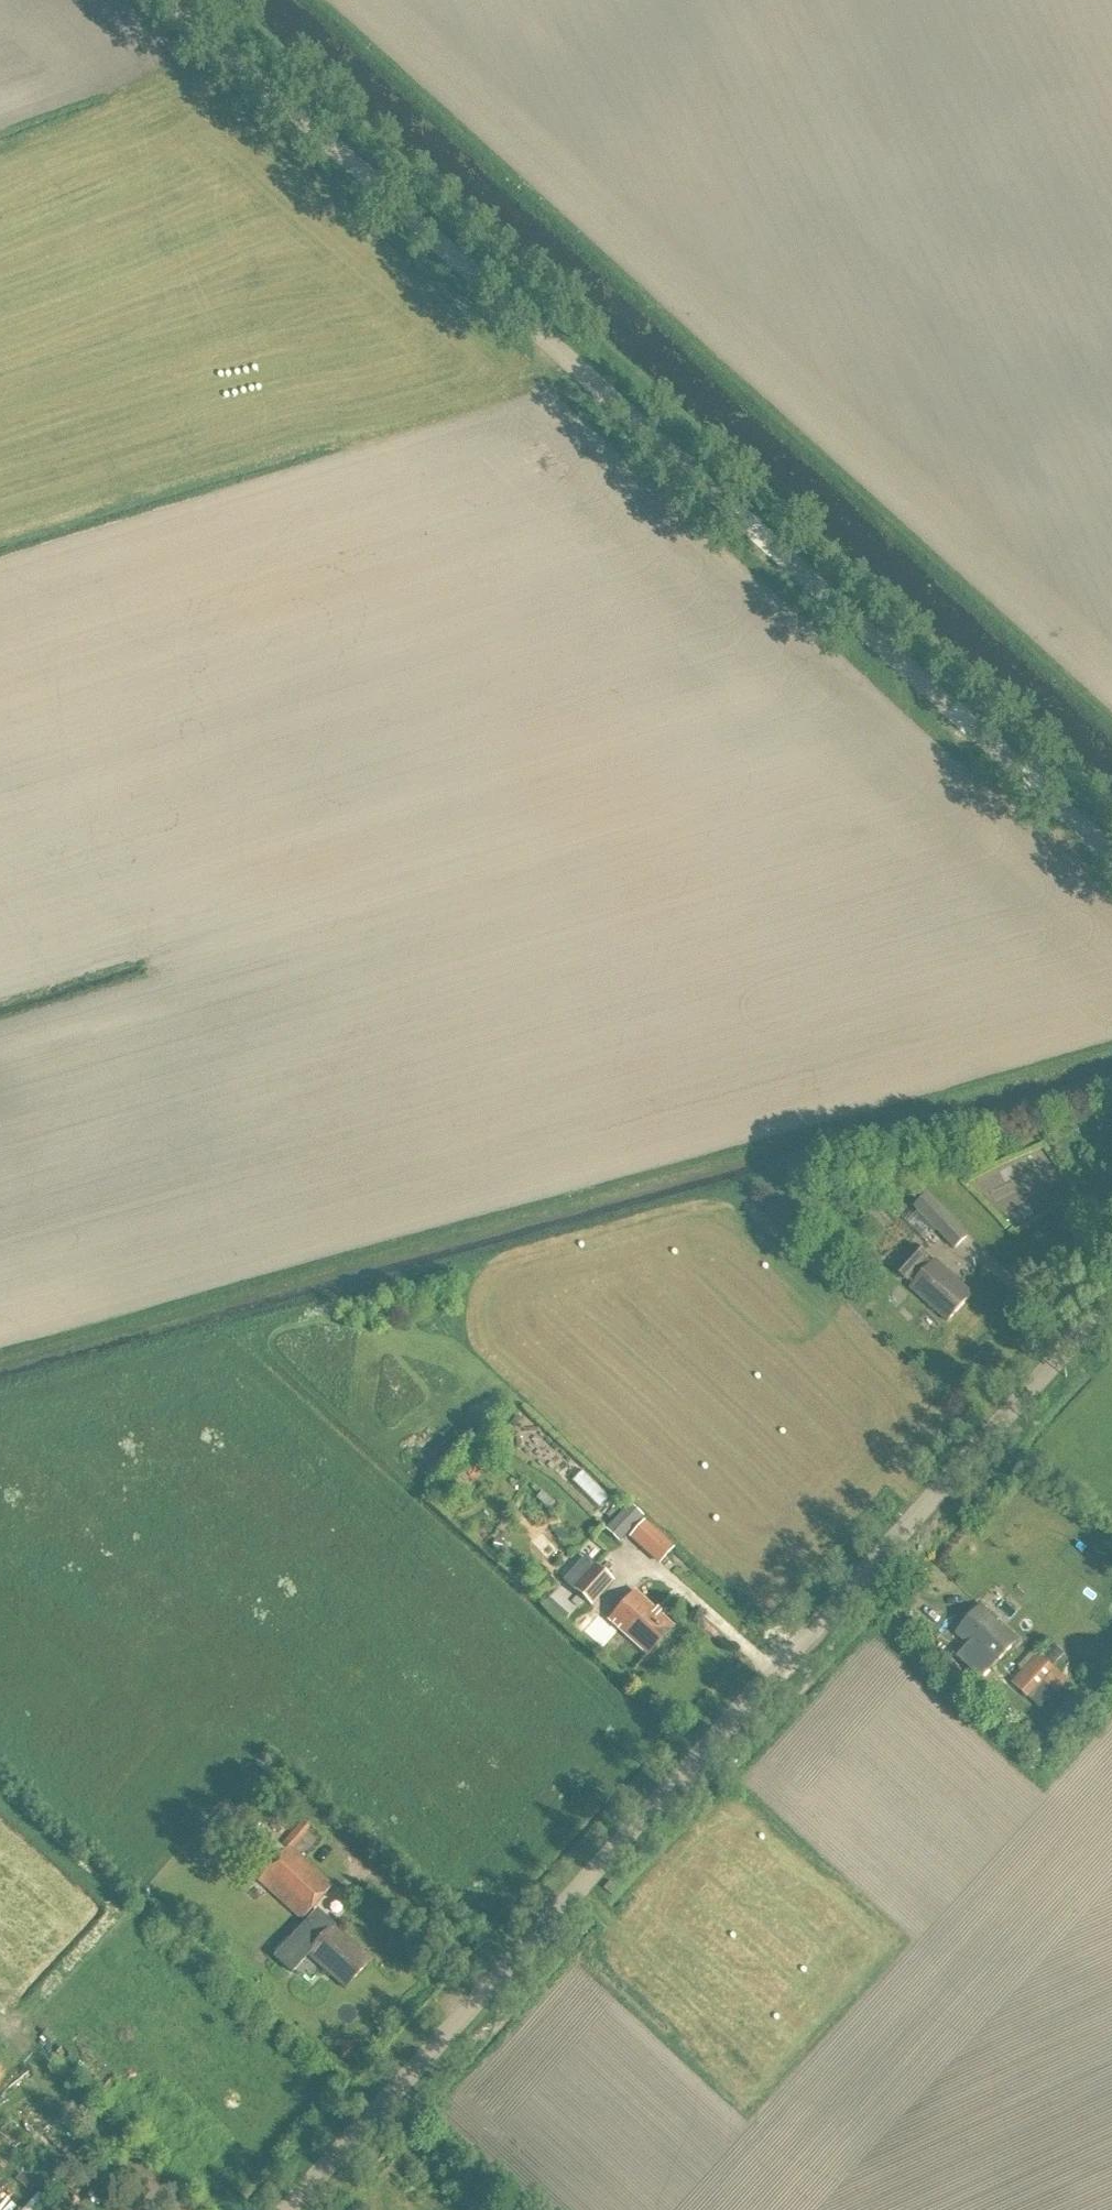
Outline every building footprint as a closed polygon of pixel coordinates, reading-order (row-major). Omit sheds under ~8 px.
[(916,1210),(953,1250),(967,1237),(930,1197),(916,1210)] [(936,1262),(933,1265),(929,1261),(930,1260),(915,1246),(893,1271),(908,1284),(909,1283),(914,1287),(911,1290),(948,1324),(973,1296),(936,1262)] [(583,1471),(574,1480),(599,1506),(608,1497),(583,1471)] [(605,1532),(618,1545),(642,1518),(629,1506),(605,1532)] [(674,1551),(644,1524),(630,1540),(660,1567),(674,1551)] [(584,1557),(562,1582),(572,1591),(595,1566),(584,1557)] [(595,1566),(572,1591),(590,1608),(613,1583),(595,1566)] [(635,1593),(608,1622),(647,1657),(673,1628),(635,1593)] [(1018,1642),(1019,1641),(981,1607),(956,1635),(994,1669),(1013,1648),(1016,1651),(1021,1645),(1018,1642)] [(1039,1654),(1011,1684),(1029,1701),(1045,1684),(1059,1697),(1071,1684),(1039,1654)] [(333,1887),(289,1847),(284,1853),(260,1831),(240,1853),(264,1875),(258,1882),(302,1922),(333,1887)] [(371,1961),(332,1926),(330,1930),(318,1919),(310,1928),(306,1925),(292,1940),(287,1936),(272,1952),(282,1961),(295,1946),(345,1990),(371,1961)]
